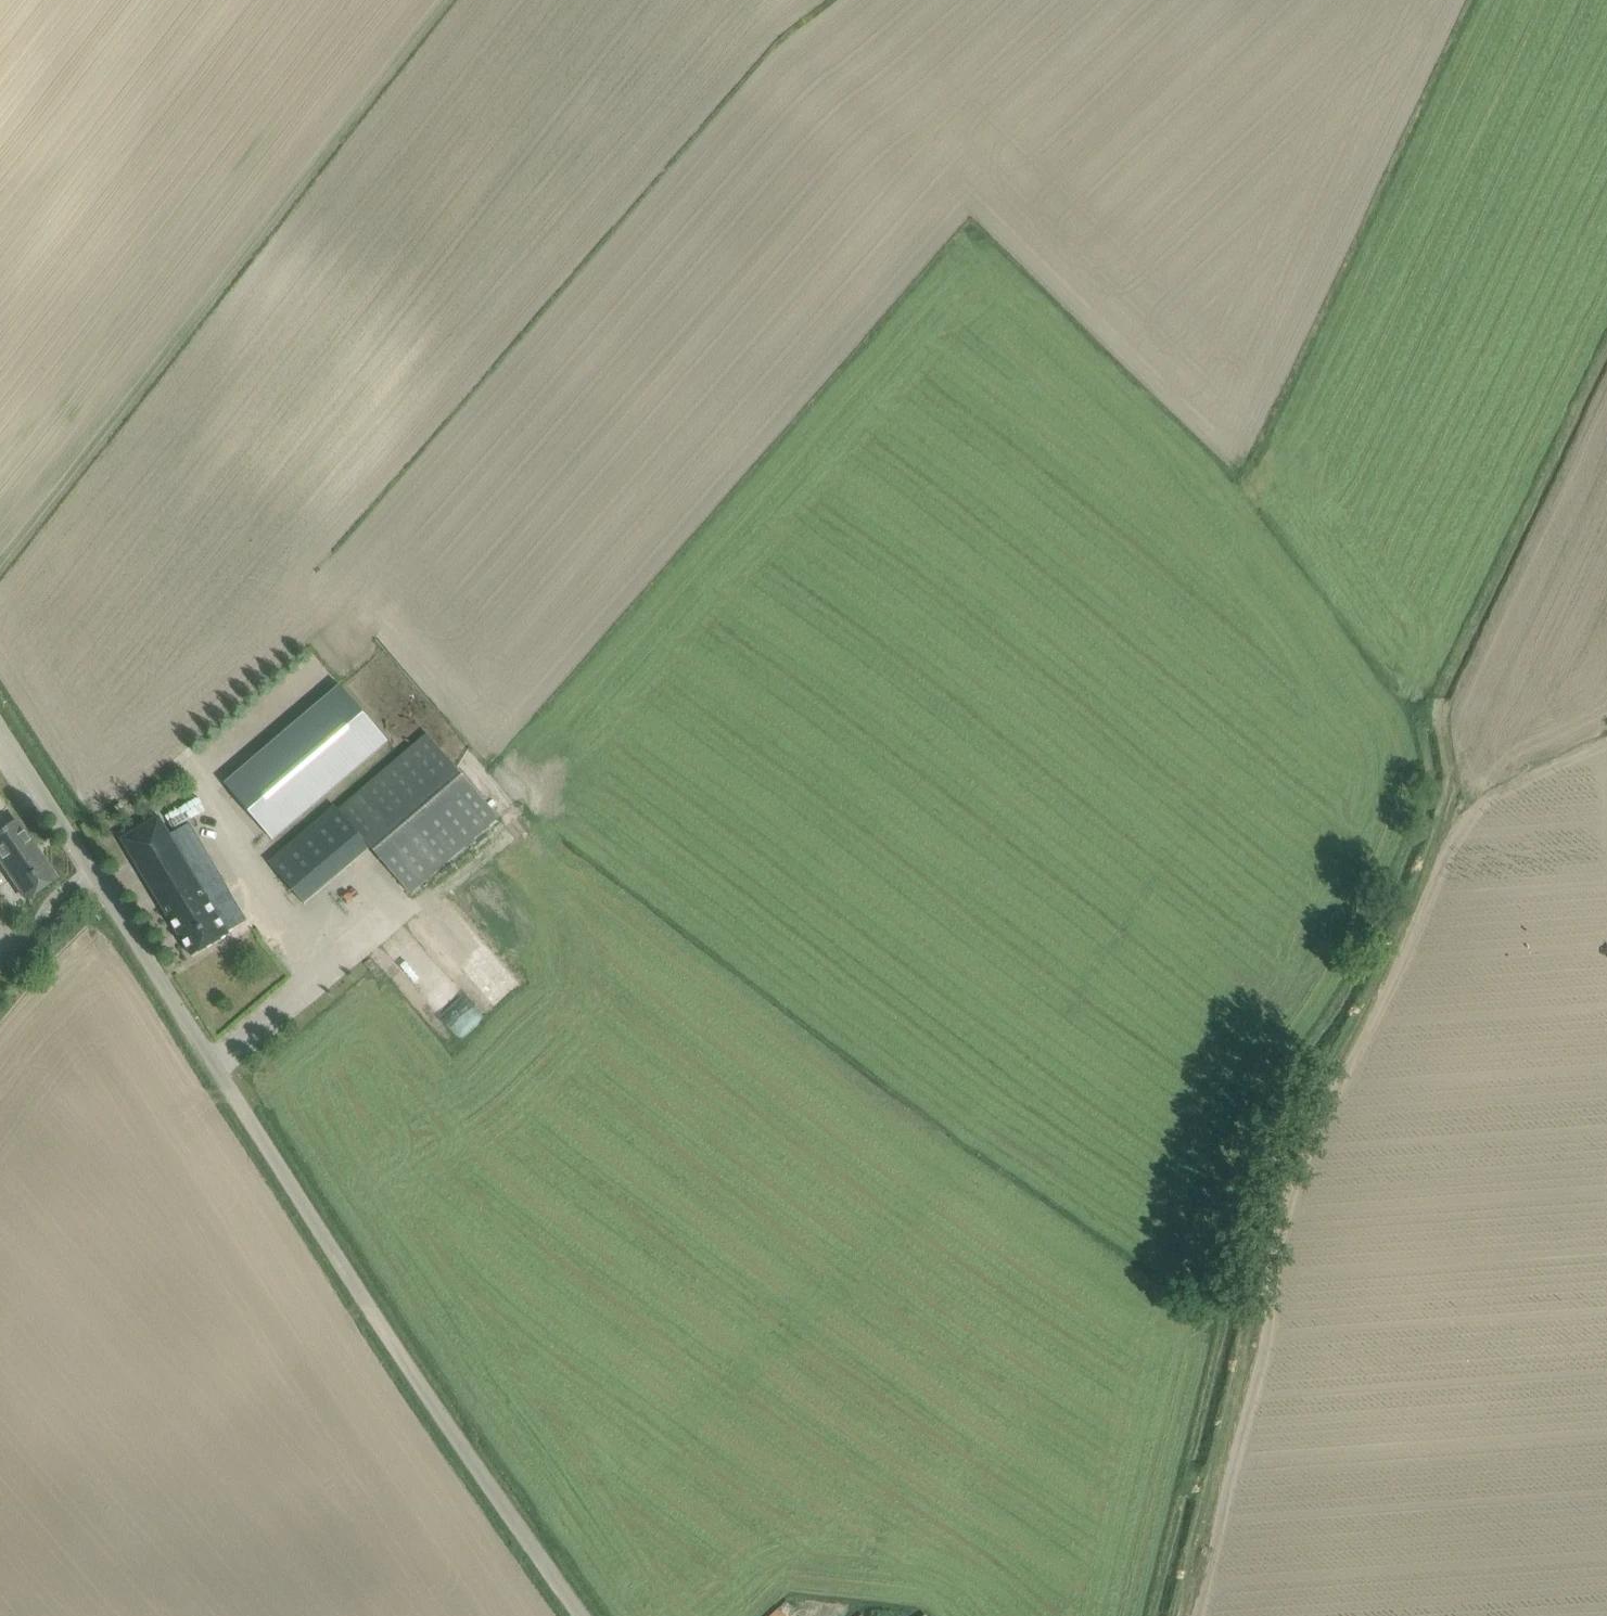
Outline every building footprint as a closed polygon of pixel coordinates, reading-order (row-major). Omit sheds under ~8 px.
[(339,689),(226,786),(274,842),(387,745),(339,689)] [(427,734),(338,808),(370,846),(410,894),(500,819),(427,734)] [(224,883),(189,825),(172,835),(161,816),(122,840),(193,956),(230,934),(213,907),(226,899),(221,891),(226,888),(223,884),(224,883)] [(26,899),(56,879),(16,820),(0,831),(0,861),(26,899)] [(771,1615),(789,1615),(796,1609),(787,1600),(771,1615)]
